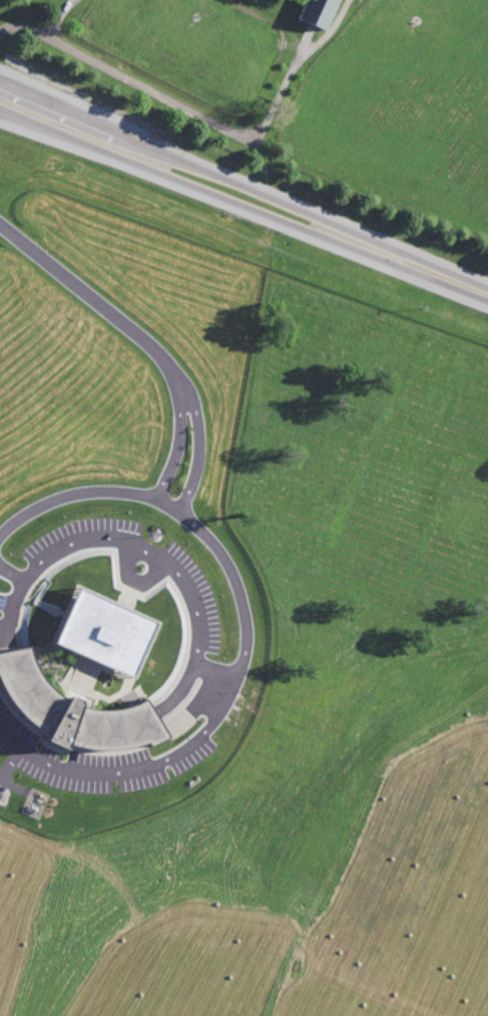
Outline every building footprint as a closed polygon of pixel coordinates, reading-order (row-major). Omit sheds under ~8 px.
[(298,20),(327,30),(337,0),(305,0),(298,20)] [(130,679),(49,643),(74,585),(155,622),(130,679)] [(1,696),(0,694),(0,652),(26,647),(33,669),(43,684),(61,699),(63,700),(69,697),(76,701),(78,708),(89,711),(107,712),(131,706),(143,700),(166,737),(146,746),(145,744),(128,749),(102,752),(80,749),(64,745),(61,751),(41,742),(43,737),(29,727),(15,715),(1,696)] [(36,815),(24,810),(26,805),(38,811),(36,815)]
